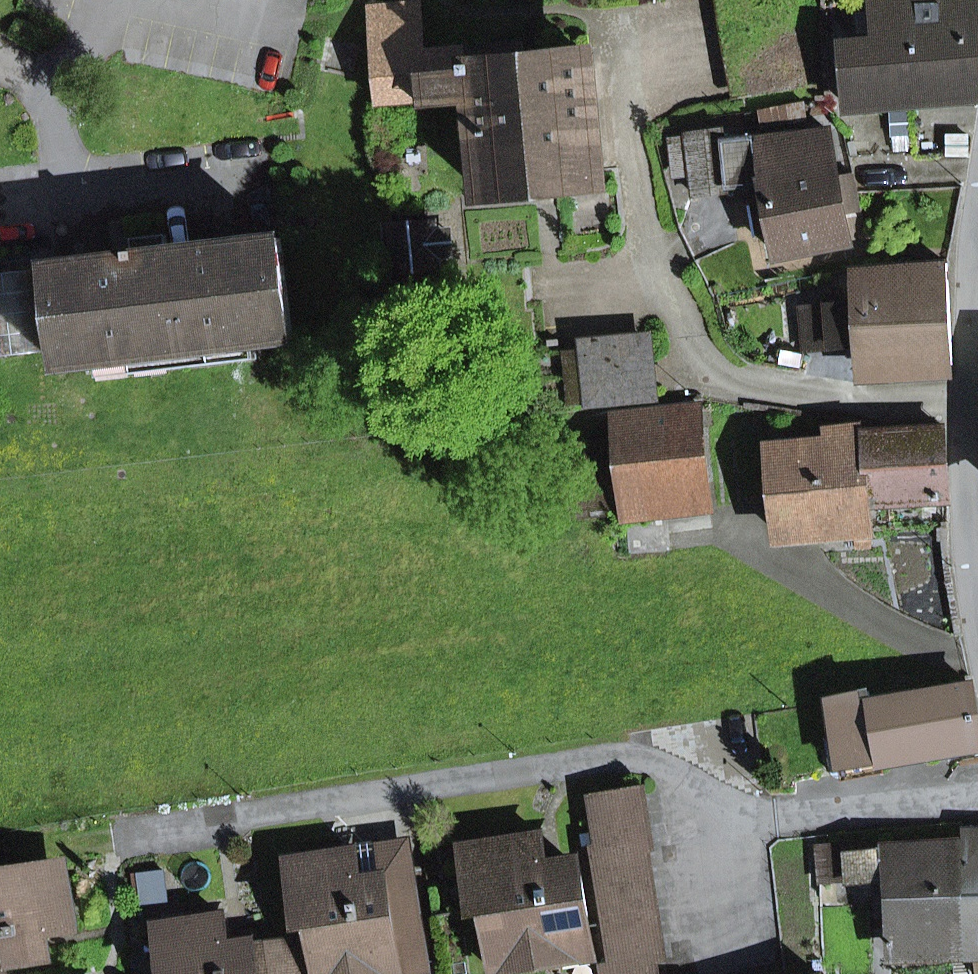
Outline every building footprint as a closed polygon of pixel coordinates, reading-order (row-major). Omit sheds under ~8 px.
[(926,102),(918,0),(901,0),(902,10),(876,12),(879,43),(845,46),(849,108),(926,102)] [(926,102),(977,97),(977,4),(942,7),(942,0),(918,0),(926,102)] [(474,103),(483,195),(542,189),(600,184),(588,55),(526,61),(524,43),(424,52),(419,3),(371,8),(380,104),(424,100),(425,107),(474,103)] [(760,111),(763,126),(807,117),(804,103),(760,111)] [(773,230),(778,256),(850,242),(845,215),(859,212),(852,173),(837,176),(828,128),(756,141),(764,184),(750,186),(753,202),(768,199),(773,230)] [(731,191),(731,187),(750,186),(764,184),(756,141),(725,142),(724,131),(689,136),(693,176),(695,195),(731,191)] [(675,178),(693,176),(689,136),(671,137),(675,178)] [(759,232),(773,230),(768,199),(753,202),(759,232)] [(388,226),(392,273),(438,268),(437,256),(435,233),(434,222),(388,226)] [(437,256),(452,255),(450,231),(435,233),(437,256)] [(167,235),(131,239),(133,254),(169,250),(167,235)] [(133,254),(133,257),(51,267),(63,370),(295,342),(282,239),(169,253),(169,250),(133,254)] [(860,268),(862,302),(865,346),(867,370),(953,365),(947,263),(860,268)] [(32,270),(0,274),(0,357),(42,352),(32,270)] [(833,348),(865,346),(862,302),(805,305),(807,344),(833,342),(833,348)] [(654,397),(649,342),(583,348),(589,403),(654,397)] [(567,405),(589,403),(583,348),(562,350),(567,405)] [(712,511),(700,405),(613,415),(616,441),(624,512),(625,521),(712,511)] [(856,533),(870,531),(860,427),(825,431),(827,446),(776,451),(785,540),(856,533)] [(950,500),(944,428),(865,433),(871,505),(950,500)] [(574,517),(624,512),(616,441),(566,446),(574,517)] [(856,533),(857,547),(871,546),(870,531),(856,533)] [(869,694),(827,701),(839,770),(977,746),(977,720),(972,686),(871,704),(869,694)] [(649,849),(654,848),(645,792),(590,800),(599,857),(649,849)] [(964,846),(967,948),(977,948),(977,830),(964,831),(964,846)] [(577,865),(567,862),(547,865),(542,835),(462,848),(472,911),(483,909),(494,970),(562,959),(560,947),(592,942),(581,871),(577,865)] [(11,871),(6,841),(0,842),(0,884),(3,884),(1,872),(11,871)] [(394,929),(419,925),(406,843),(356,851),(361,881),(386,877),(394,929)] [(897,953),(967,948),(964,846),(848,853),(848,843),(819,845),(820,883),(890,877),(897,953)] [(653,876),(649,849),(599,857),(594,857),(598,884),(653,876)] [(356,851),(288,862),(298,924),(309,923),(311,935),(317,973),(318,973),(372,973),(370,963),(399,959),(400,965),(424,961),(419,925),(394,929),(386,877),(361,881),(356,851)] [(49,960),(45,935),(75,930),(64,862),(11,871),(1,872),(3,884),(0,884),(0,973),(6,973),(5,967),(49,960)] [(159,874),(143,875),(145,903),(162,901),(159,874)] [(657,903),(653,876),(598,884),(603,911),(657,903)] [(661,930),(657,903),(603,911),(607,939),(661,930)] [(224,916),(156,927),(164,973),(259,973),(254,942),(229,946),(224,916)] [(656,959),(666,957),(661,930),(607,939),(611,966),(656,959)] [(254,942),(259,973),(312,973),(317,973),(311,935),(269,942),(254,942)] [(592,942),(560,947),(562,959),(494,970),(494,973),(518,973),(595,961),(592,942)] [(400,965),(399,959),(370,963),(372,973),(401,973),(400,965)] [(656,959),(611,966),(601,967),(602,973),(659,973),(656,959)]
